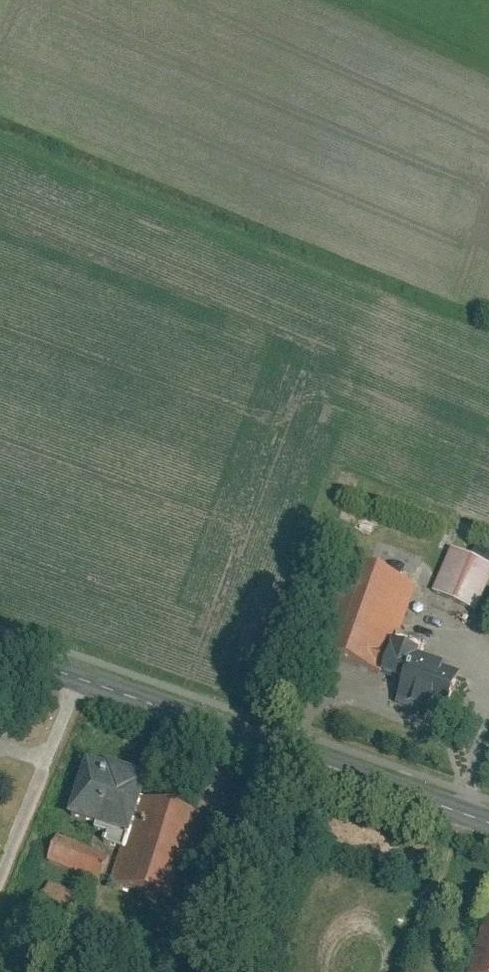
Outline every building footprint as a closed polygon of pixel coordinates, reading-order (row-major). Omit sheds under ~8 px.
[(453,550),(434,594),(475,612),(488,580),(488,566),(453,550)] [(410,586),(351,567),(323,652),(381,672),(391,641),(410,586)] [(417,650),(391,641),(381,672),(406,680),(413,660),(417,650)] [(399,703),(445,719),(459,675),(413,660),(406,680),(399,703)] [(146,778),(83,759),(65,819),(127,838),(146,778)] [(204,820),(143,798),(112,885),(173,906),(204,820)] [(110,857),(59,837),(49,863),(100,882),(110,857)] [(50,885),(43,903),(79,917),(86,899),(50,885)] [(483,915),(466,971),(488,971),(488,917),(483,915)]
